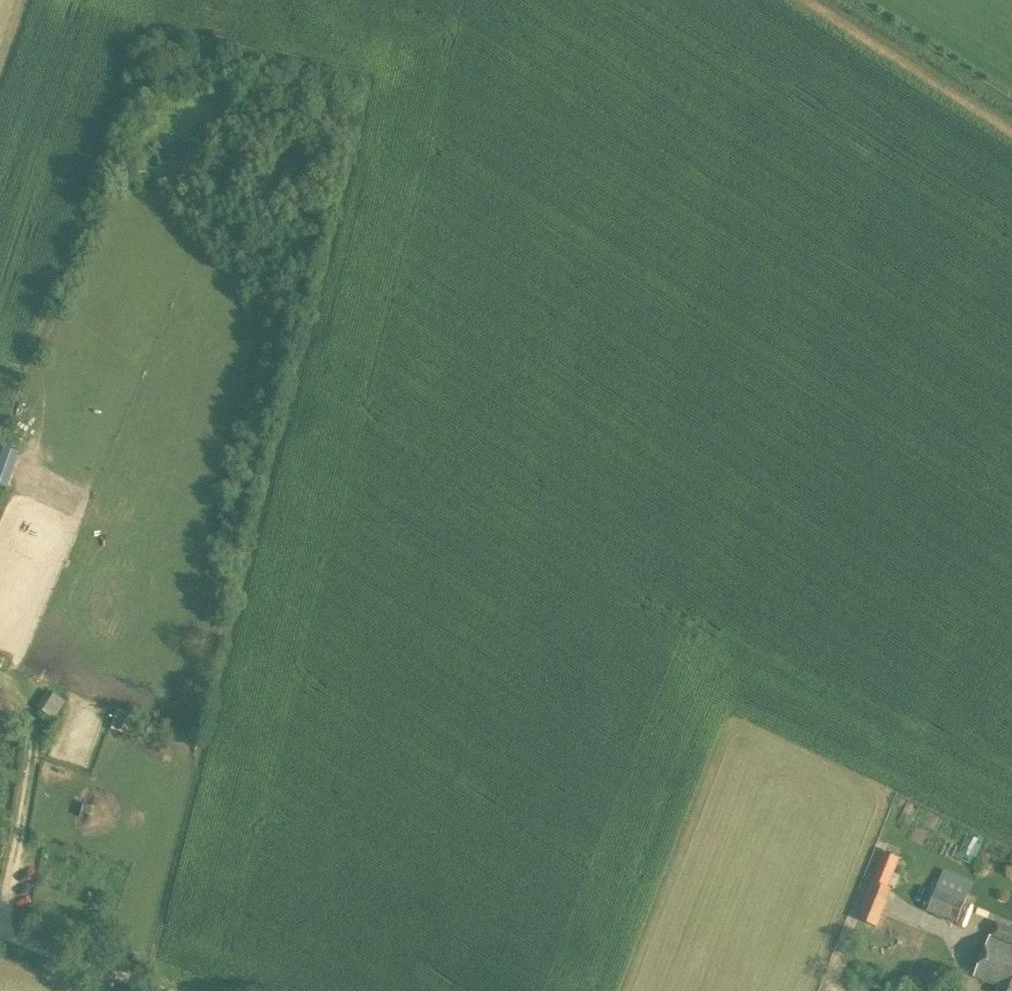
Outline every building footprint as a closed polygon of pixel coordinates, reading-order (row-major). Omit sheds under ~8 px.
[(53,717),(63,700),(49,692),(39,709),(53,717)] [(883,852),(871,882),(888,888),(899,858),(883,852)] [(955,923),(972,881),(943,869),(926,911),(955,923)] [(881,914),(861,906),(856,919),(877,927),(881,914)] [(997,923),(977,977),(990,982),(989,983),(1000,987),(999,990),(1011,990),(1011,929),(997,923)]
